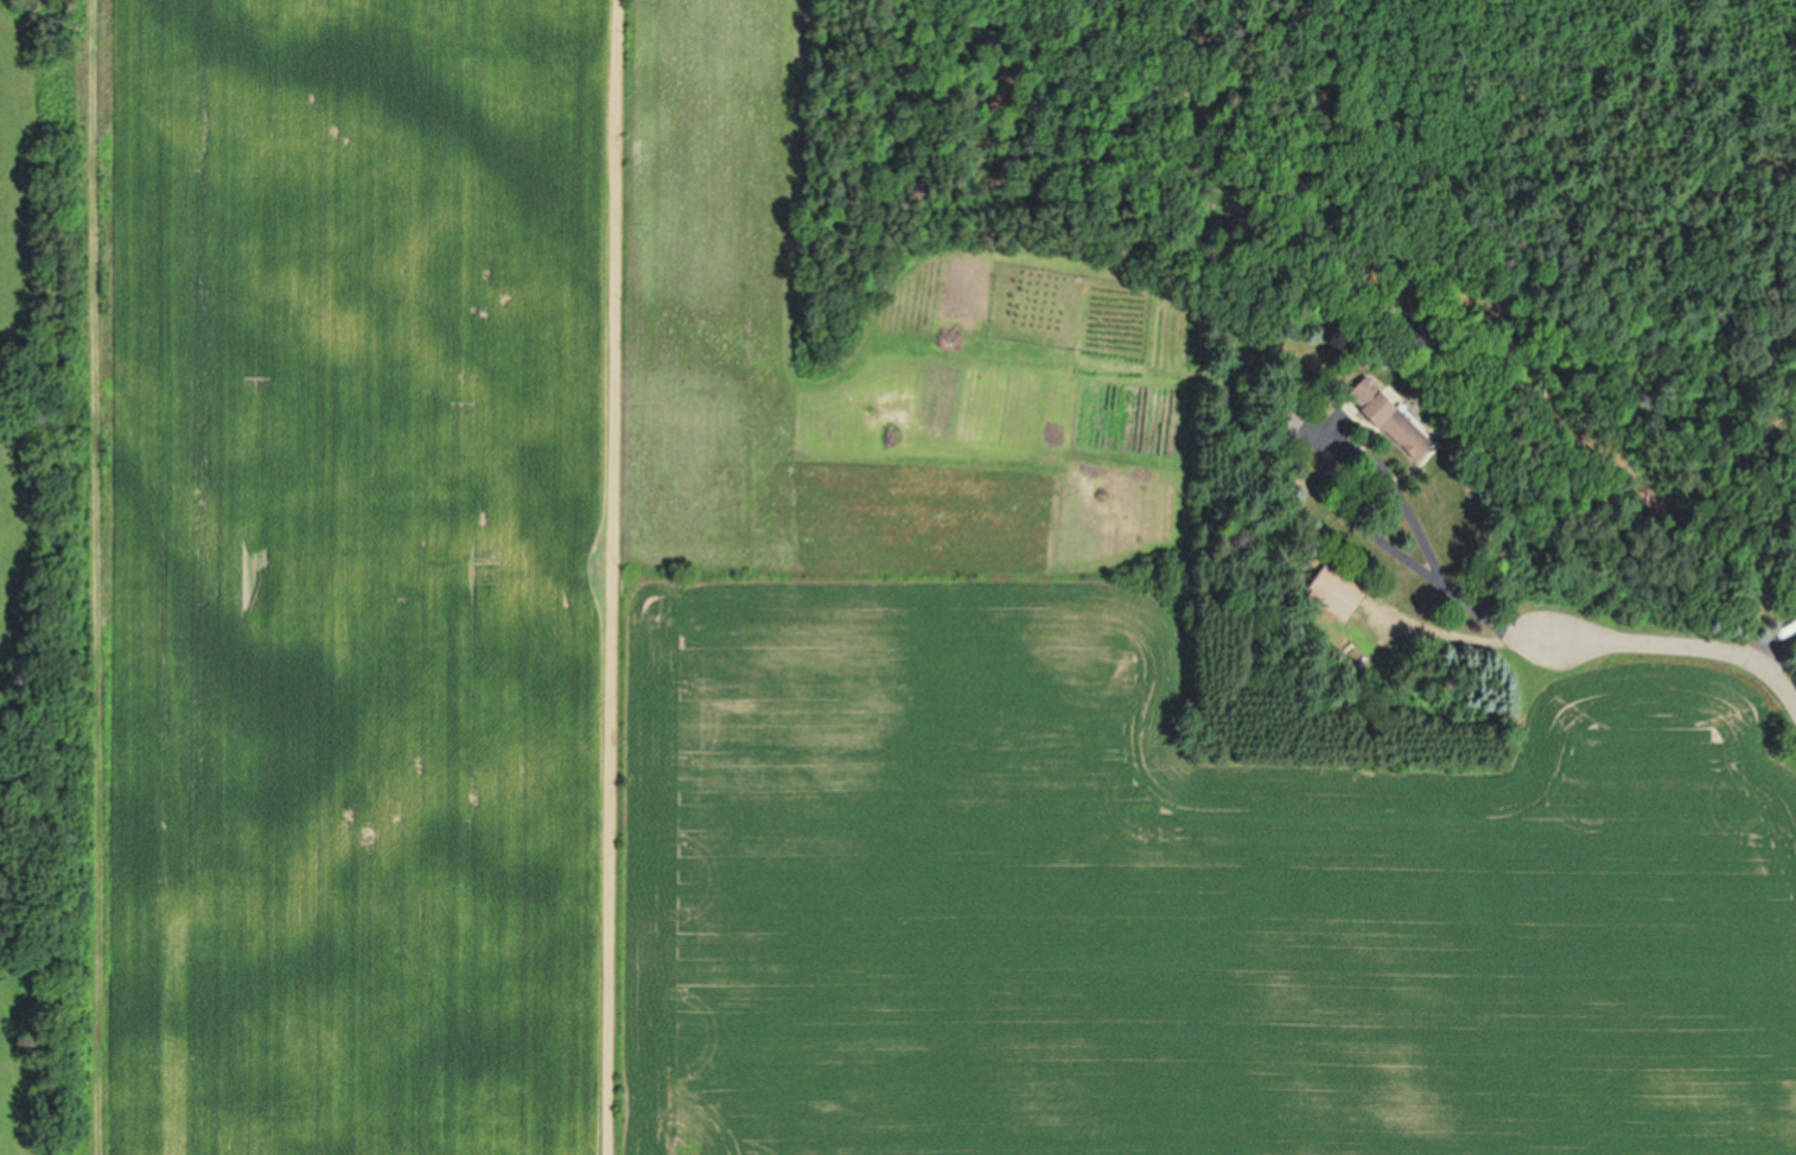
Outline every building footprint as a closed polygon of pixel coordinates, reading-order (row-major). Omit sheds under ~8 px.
[(1357,418),(1411,457),(1423,440),(1369,401),(1357,418)] [(1356,592),(1315,562),(1294,592),(1335,621),(1356,592)]
